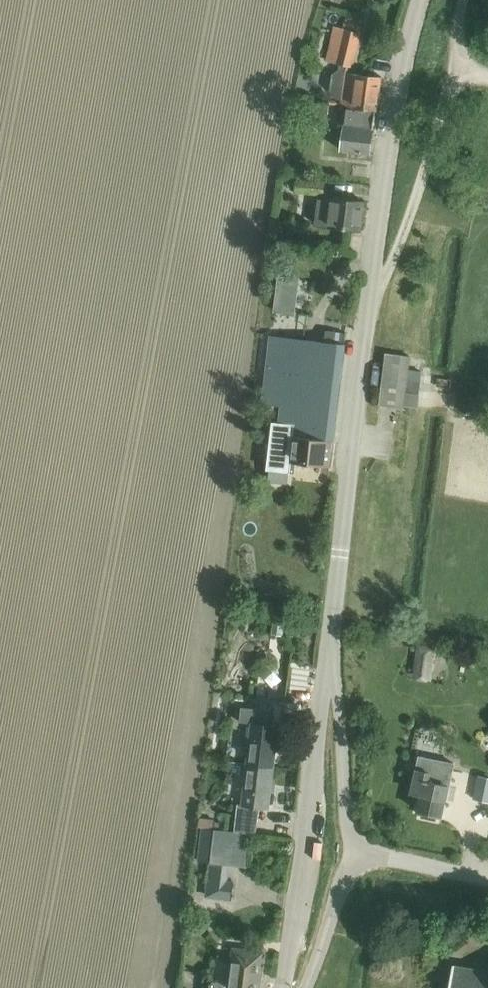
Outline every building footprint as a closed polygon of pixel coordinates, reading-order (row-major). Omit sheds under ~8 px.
[(326,62),(340,65),(339,70),(332,75),(330,91),(336,100),(340,100),(340,103),(330,102),(329,105),(341,107),(378,112),(382,80),(381,80),(374,78),(347,75),(349,67),(355,68),(363,34),(360,33),(363,21),(346,17),(343,29),(335,27),(326,62)] [(343,132),(341,151),(371,155),(375,129),(377,113),(347,108),(344,125),(343,132)] [(327,198),(327,201),(319,200),(316,225),(361,230),(365,202),(327,198)] [(264,411),(276,412),(276,406),(281,406),(281,412),(280,422),(273,422),(267,470),(291,473),(291,461),(331,465),(347,333),(328,331),(326,343),(272,336),(265,400),(264,411)] [(385,364),(381,406),(406,409),(406,407),(408,381),(409,377),(409,370),(411,357),(390,354),(387,354),(385,364)] [(409,377),(408,381),(421,383),(423,371),(409,370),(409,377)] [(408,381),(406,407),(418,408),(419,395),(421,383),(408,381)] [(423,647),(420,674),(431,675),(432,672),(435,648),(423,647)] [(251,723),(247,764),(275,768),(280,727),(271,726),(273,711),(242,707),(241,722),(251,723)] [(414,731),(410,750),(435,755),(439,736),(438,736),(440,726),(416,721),(415,724),(414,731)] [(238,805),(235,831),(256,833),(259,807),(261,808),(271,809),(275,768),(247,764),(242,806),(238,805)] [(444,816),(452,777),(417,770),(413,793),(422,795),(419,811),(423,812),(423,816),(439,819),(439,815),(444,816)] [(473,797),(487,801),(487,774),(479,772),(473,797)] [(208,880),(206,896),(232,899),(234,883),(226,882),(222,882),(228,831),(214,829),(208,880)] [(266,952),(234,948),(232,964),(228,964),(224,967),(222,979),(218,982),(214,981),(210,984),(210,987),(261,987),(266,952)] [(451,987),(487,987),(487,971),(455,965),(451,987)]
